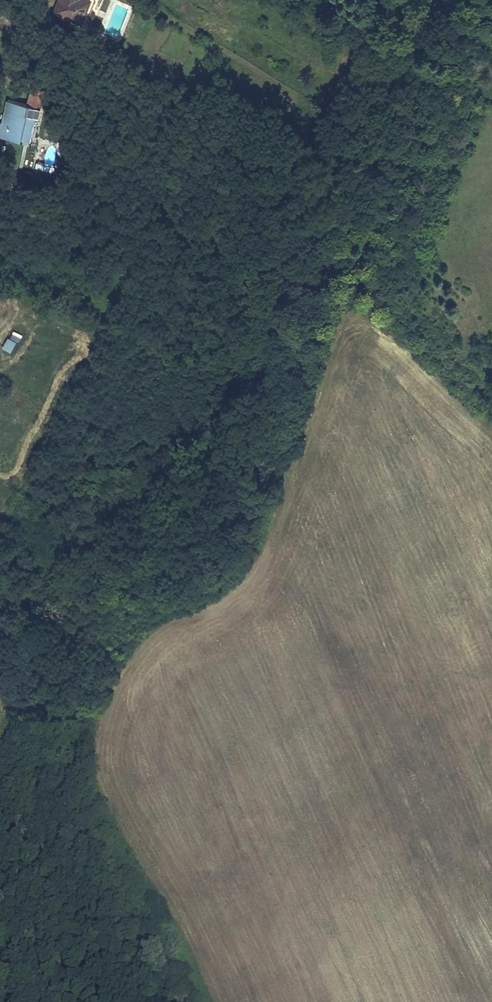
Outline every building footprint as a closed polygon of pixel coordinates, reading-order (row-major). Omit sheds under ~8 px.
[(1,0),(0,0),(0,13),(14,20),(19,9),(1,0)] [(62,15),(97,26),(107,0),(67,0),(62,15)] [(39,144),(42,132),(49,134),(52,121),(57,123),(60,113),(47,110),(23,103),(17,123),(0,119),(0,134),(7,136),(39,144)]
